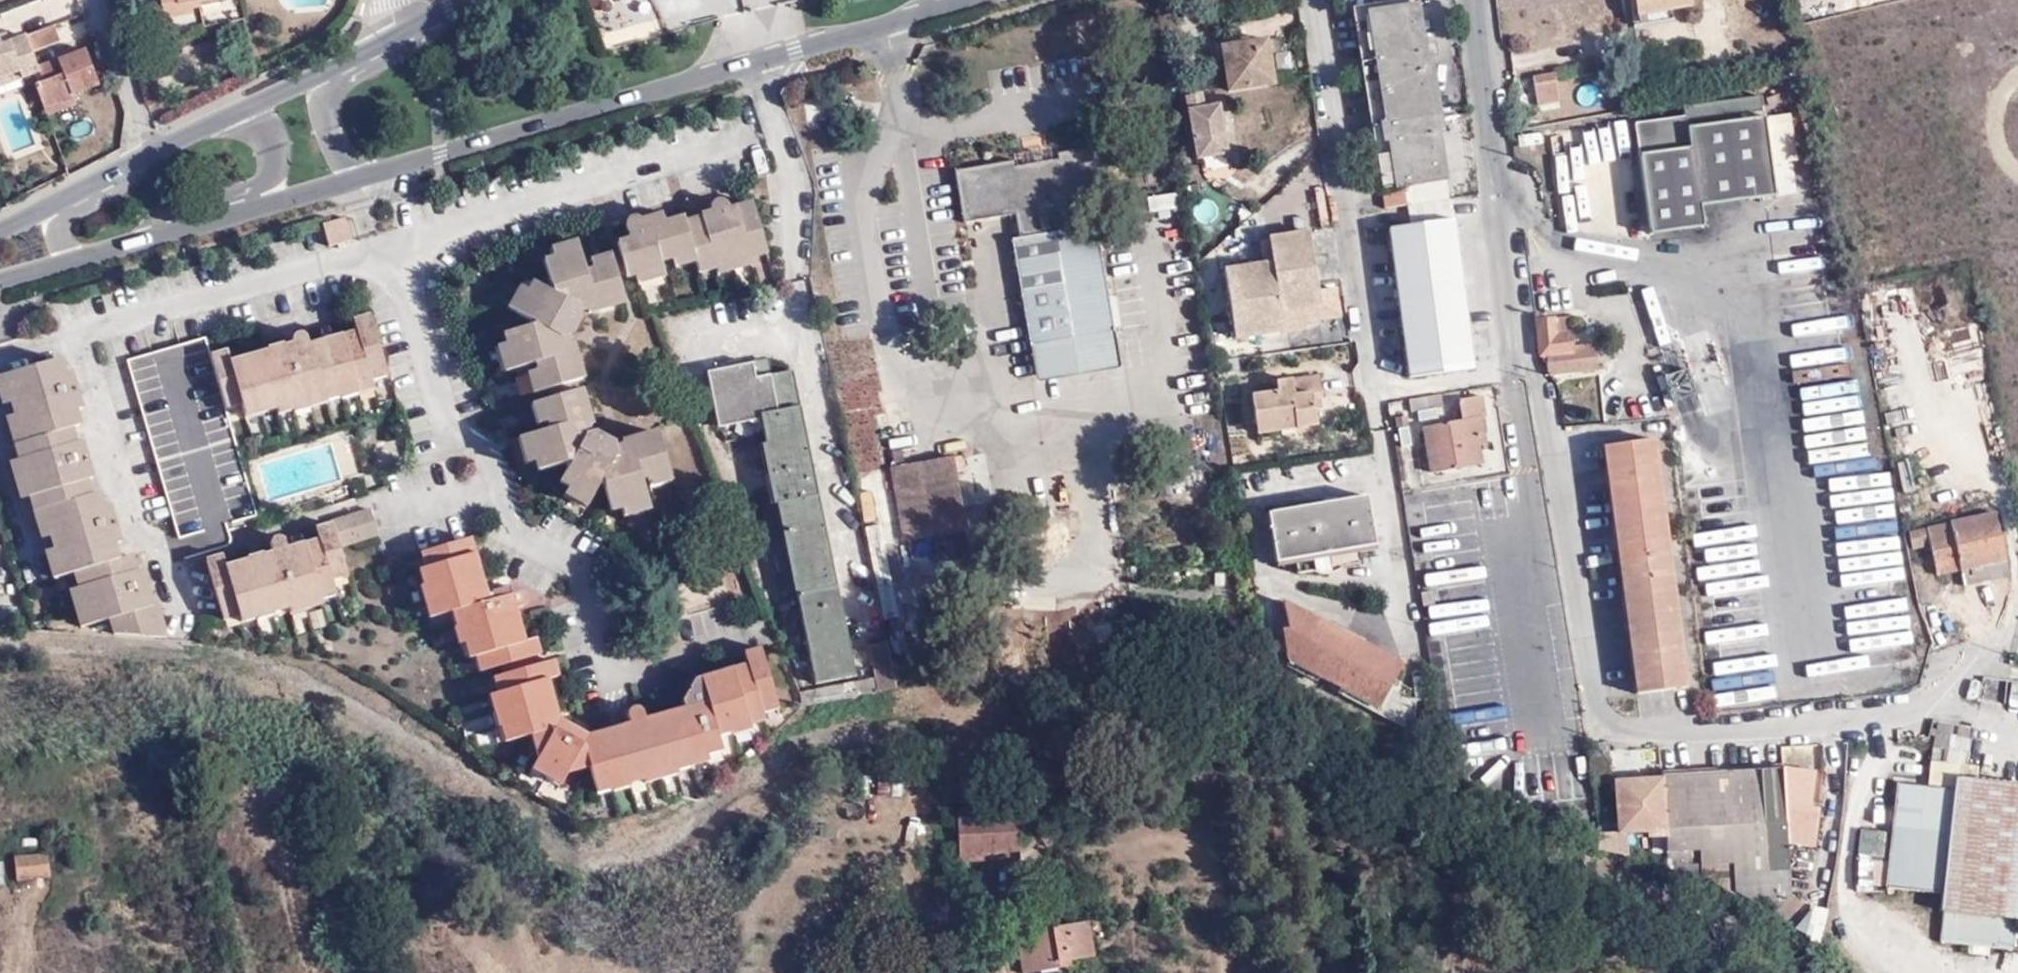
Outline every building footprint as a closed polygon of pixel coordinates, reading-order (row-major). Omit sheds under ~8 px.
[(639,3),(627,5),(633,31),(744,9),(742,0),(638,0),(639,3)] [(1633,14),(1659,11),(1687,6),(1686,0),(1631,0),(1633,14)] [(1412,2),(1360,11),(1377,118),(1370,119),(1370,120),(1373,138),(1374,142),(1381,141),(1389,187),(1378,189),(1381,207),(1402,203),(1400,187),(1442,180),(1434,131),(1438,131),(1425,52),(1420,52),(1412,2)] [(63,37),(57,21),(28,32),(34,48),(63,37)] [(9,29),(0,33),(0,35),(2,41),(12,37),(9,29)] [(40,63),(34,48),(28,32),(12,37),(2,41),(0,35),(0,77),(24,68),(26,76),(42,69),(40,63)] [(1259,35),(1213,41),(1220,90),(1265,84),(1259,35)] [(40,63),(42,69),(46,80),(36,84),(45,106),(73,96),(72,91),(99,81),(87,46),(40,63)] [(26,76),(24,68),(0,77),(0,85),(26,76)] [(1547,68),(1525,70),(1528,99),(1550,97),(1547,68)] [(1197,90),(1180,94),(1188,157),(1225,152),(1218,99),(1198,102),(1197,90)] [(1680,117),(1629,123),(1646,233),(1697,226),(1695,206),(1769,194),(1765,163),(1759,115),(1757,94),(1678,106),(1680,117)] [(45,106),(47,110),(48,113),(76,103),(73,96),(45,106)] [(1786,112),(1759,115),(1765,163),(1792,160),(1786,112)] [(1373,138),(1370,120),(1363,122),(1366,139),(1373,138)] [(1028,343),(1112,330),(1093,222),(1083,224),(1074,225),(1070,202),(1079,200),(1109,195),(1100,141),(1058,148),(1059,155),(1049,156),(1020,161),(1015,161),(1014,155),(954,165),(963,219),(1013,211),(1017,234),(1009,235),(1016,276),(1028,343)] [(1020,161),(1049,156),(1047,144),(1018,148),(1020,161)] [(677,219),(676,215),(658,220),(619,231),(621,240),(612,243),(615,254),(620,272),(622,277),(633,273),(660,265),(658,259),(667,256),(689,249),(692,257),(709,251),(712,260),(746,249),(743,242),(759,237),(747,196),(722,203),(724,209),(696,217),(695,214),(677,219)] [(1074,225),(1083,224),(1079,200),(1070,202),(1074,225)] [(323,220),(328,244),(352,238),(346,214),(323,220)] [(1448,216),(1383,226),(1406,372),(1470,363),(1448,216)] [(1310,230),(1263,237),(1266,262),(1223,268),(1234,336),(1282,329),(1280,314),(1320,307),(1310,230)] [(746,249),(762,245),(759,237),(743,242),(746,249)] [(544,263),(571,255),(569,246),(541,254),(544,263)] [(667,256),(670,263),(692,257),(689,249),(667,256)] [(712,260),(712,261),(714,267),(748,257),(746,249),(712,260)] [(712,261),(712,260),(709,251),(692,257),(695,266),(712,261)] [(615,254),(604,258),(606,264),(610,276),(620,272),(615,254)] [(541,398),(572,389),(582,385),(569,348),(561,350),(559,343),(568,340),(580,315),(578,309),(583,306),(587,315),(619,304),(610,276),(606,264),(587,271),(577,273),(571,255),(544,263),(536,266),(546,294),(537,296),(523,290),(513,313),(507,323),(521,329),(523,336),(500,343),(504,355),(512,381),(530,375),(532,381),(538,399),(541,398)] [(606,264),(604,258),(603,255),(584,261),(587,271),(606,264)] [(635,281),(662,273),(660,265),(633,273),(635,281)] [(513,313),(523,290),(515,287),(505,309),(513,313)] [(293,399),(309,394),(327,390),(325,383),(342,379),(343,384),(358,380),(372,376),(370,367),(385,363),(369,309),(351,315),(356,334),(296,350),(294,346),(233,363),(228,345),(209,350),(204,335),(128,356),(179,531),(255,510),(225,406),(240,401),(241,405),(257,400),(273,396),(275,403),(293,399)] [(1537,355),(1543,355),(1544,369),(1591,362),(1588,335),(1569,336),(1565,315),(1532,319),(1537,355)] [(1034,377),(1118,364),(1112,330),(1028,343),(1034,377)] [(91,622),(144,631),(167,632),(159,602),(154,603),(148,605),(145,595),(151,593),(147,577),(141,579),(138,569),(133,552),(120,556),(116,542),(113,530),(119,528),(115,514),(108,516),(104,502),(100,488),(91,491),(87,477),(83,466),(92,463),(88,450),(79,452),(76,439),(72,423),(81,420),(76,407),(73,396),(79,394),(75,379),(68,381),(65,368),(62,355),(5,373),(25,437),(16,440),(35,507),(45,505),(64,571),(75,568),(79,583),(91,622)] [(512,381),(504,355),(493,358),(502,384),(512,381)] [(1233,357),(1215,358),(1216,369),(1234,367),(1233,357)] [(372,376),(388,371),(385,363),(370,367),(372,376)] [(762,382),(776,380),(774,363),(759,365),(760,369),(762,382)] [(75,379),(71,367),(65,368),(68,381),(75,379)] [(776,380),(762,382),(760,369),(711,377),(721,426),(764,419),(780,500),(764,504),(773,554),(782,552),(787,578),(794,577),(816,688),(857,682),(801,376),(776,380)] [(1313,387),(1316,373),(1296,369),(1293,382),(1313,387)] [(1269,387),(1245,391),(1251,432),(1293,426),(1294,433),(1313,431),(1308,388),(1291,390),(1289,375),(1268,378),(1269,387)] [(361,388),(375,384),(372,376),(358,380),(361,388)] [(327,390),(328,393),(345,388),(343,384),(342,379),(325,383),(327,390)] [(345,388),(346,392),(361,388),(358,380),(343,384),(345,388)] [(524,384),(529,402),(538,399),(532,381),(524,384)] [(572,389),(541,398),(546,410),(576,399),(572,389)] [(309,394),(311,404),(330,398),(328,393),(327,390),(309,394)] [(1442,402),(1441,391),(1412,396),(1413,406),(1442,402)] [(76,407),(82,406),(79,394),(73,396),(76,407)] [(293,399),(295,407),(311,404),(309,394),(293,399)] [(257,400),(259,408),(275,403),(273,396),(257,400)] [(1461,418),(1423,423),(1429,469),(1479,463),(1477,445),(1484,444),(1483,427),(1489,426),(1485,396),(1460,399),(1461,418)] [(623,518),(651,509),(644,489),(649,487),(652,493),(678,484),(662,434),(627,446),(629,453),(618,457),(614,447),(596,438),(586,442),(583,433),(592,430),(581,398),(576,399),(546,410),(539,411),(545,432),(547,439),(531,445),(540,473),(542,481),(568,472),(571,481),(562,497),(570,502),(575,494),(587,501),(597,505),(598,497),(605,496),(614,521),(623,518)] [(293,399),(275,403),(278,413),(295,407),(293,399)] [(257,400),(241,405),(243,412),(259,408),(257,400)] [(530,414),(536,434),(545,432),(539,411),(530,414)] [(1406,413),(1396,414),(1397,425),(1407,423),(1406,413)] [(1654,433),(1604,438),(1633,685),(1683,682),(1654,433)] [(88,450),(84,437),(76,439),(79,452),(88,450)] [(540,473),(531,445),(522,447),(530,475),(540,473)] [(916,458),(929,532),(962,527),(949,452),(916,458)] [(903,536),(929,532),(916,458),(890,461),(903,536)] [(87,477),(95,474),(92,463),(83,466),(87,477)] [(885,468),(856,474),(865,524),(894,518),(885,468)] [(570,502),(582,508),(587,501),(575,494),(570,502)] [(1328,553),(1360,549),(1374,546),(1368,499),(1268,511),(1275,561),(1298,557),(1328,553)] [(108,516),(115,514),(112,500),(104,502),(108,516)] [(333,517),(340,540),(379,530),(371,502),(333,512),(333,517)] [(626,525),(654,517),(651,509),(623,518),(626,525)] [(1949,525),(1908,535),(1911,547),(1925,544),(1933,576),(2005,557),(1994,511),(1948,522),(1949,525)] [(317,586),(333,582),(331,575),(330,568),(346,563),(340,540),(333,517),(315,522),(320,540),(228,566),(222,549),(203,555),(219,608),(235,604),(237,609),(251,605),(272,599),(286,595),(288,599),(318,590),(317,586)] [(113,530),(116,542),(123,539),(119,528),(113,530)] [(428,562),(433,581),(428,582),(432,598),(437,612),(451,608),(459,606),(463,621),(459,622),(464,641),(471,639),(475,653),(485,650),(489,664),(498,662),(532,653),(540,650),(536,635),(518,640),(504,592),(481,598),(462,537),(428,546),(432,561),(428,562)] [(870,538),(871,561),(885,560),(883,537),(870,538)] [(432,561),(428,546),(418,549),(423,563),(428,562),(432,561)] [(1328,553),(1332,572),(1337,571),(1343,569),(1348,565),(1363,562),(1360,549),(1328,553)] [(1328,553),(1298,557),(1300,573),(1316,571),(1320,572),(1326,573),(1332,572),(1328,553)] [(433,581),(428,562),(423,563),(418,564),(424,583),(428,582),(433,581)] [(331,575),(348,571),(346,563),(330,568),(331,575)] [(141,579),(147,577),(145,567),(138,569),(141,579)] [(319,594),(336,590),(333,582),(317,586),(318,590),(319,594)] [(424,583),(419,584),(424,600),(432,598),(428,582),(424,583)] [(82,621),(91,622),(79,583),(71,586),(82,621)] [(288,599),(289,603),(291,608),(320,600),(319,594),(318,590),(288,599)] [(148,605),(154,603),(151,593),(145,595),(148,605)] [(288,599),(286,595),(272,599),(274,607),(289,603),(288,599)] [(1403,659),(1284,596),(1289,628),(1280,630),(1286,660),(1292,659),(1406,721),(1410,686),(1396,678),(1403,659)] [(432,598),(424,600),(427,614),(437,612),(432,598)] [(274,607),(272,599),(251,605),(254,613),(255,616),(275,611),(274,607)] [(235,604),(219,608),(222,617),(238,613),(237,609),(235,604)] [(238,613),(239,617),(254,613),(251,605),(237,609),(238,613)] [(459,606),(451,608),(456,623),(459,622),(463,621),(459,606)] [(451,624),(458,643),(464,641),(459,622),(456,623),(451,624)] [(1930,643),(1943,641),(1937,622),(1925,626),(1930,643)] [(875,690),(893,687),(885,638),(866,642),(875,690)] [(464,641),(468,655),(475,653),(471,639),(464,641)] [(500,689),(505,705),(509,719),(514,736),(530,732),(536,752),(536,755),(551,763),(566,770),(590,764),(598,790),(631,781),(627,769),(640,766),(641,769),(655,766),(673,761),(672,757),(685,753),(702,748),(701,743),(723,737),(721,732),(718,722),(732,719),(745,715),(744,713),(763,707),(761,700),(773,697),(758,644),(742,648),(747,665),(701,678),(688,709),(587,738),(551,720),(540,677),(559,672),(555,658),(535,663),(502,673),(506,687),(500,689)] [(489,664),(485,650),(475,653),(479,667),(489,664)] [(502,673),(535,663),(532,653),(498,662),(502,673)] [(793,673),(804,702),(814,698),(805,670),(793,673)] [(500,689),(506,687),(502,673),(492,675),(496,690),(500,689)] [(893,687),(875,690),(814,698),(804,702),(808,712),(895,698),(893,687)] [(493,707),(505,705),(500,689),(496,690),(489,692),(493,707)] [(763,707),(775,705),(773,697),(761,700),(763,707)] [(497,722),(509,719),(505,705),(493,707),(497,722)] [(745,715),(747,721),(766,716),(763,707),(744,713),(745,715)] [(732,719),(735,728),(748,724),(747,721),(745,715),(732,719)] [(509,719),(497,722),(502,739),(514,736),(509,719)] [(718,722),(721,732),(735,728),(732,719),(718,722)] [(1931,756),(1970,759),(1973,723),(1934,720),(1931,756)] [(702,748),(704,752),(725,746),(723,737),(701,743),(702,748)] [(685,753),(688,762),(705,758),(704,752),(702,748),(685,753)] [(1541,810),(1586,807),(1582,751),(1537,755),(1541,810)] [(673,761),(674,765),(688,762),(685,753),(672,757),(673,761)] [(551,763),(536,755),(530,763),(545,771),(551,763)] [(1888,778),(1877,881),(1932,887),(1928,925),(1930,925),(1929,941),(2004,949),(2017,815),(2017,780),(1966,774),(1967,763),(1944,761),(1942,785),(1937,784),(1940,758),(1921,756),(1918,781),(1888,778)] [(655,766),(658,776),(676,771),(674,765),(673,761),(655,766)] [(551,763),(545,771),(561,778),(566,770),(551,763)] [(1760,905),(1784,889),(1781,842),(1777,764),(1607,772),(1610,842),(1622,846),(1622,831),(1630,831),(1631,847),(1658,847),(1659,861),(1694,875),(1694,861),(1723,860),(1726,886),(1760,905)] [(1813,768),(1779,766),(1777,764),(1781,842),(1811,844),(1814,805),(1807,804),(1813,768)] [(627,769),(631,781),(644,777),(641,769),(640,766),(627,769)] [(641,769),(644,777),(644,779),(658,776),(655,766),(641,769)] [(1017,808),(957,811),(959,862),(1019,858),(1017,808)] [(20,858),(14,859),(16,880),(50,875),(48,855),(20,858)] [(1094,956),(1088,922),(1031,931),(1033,942),(1018,945),(1022,972),(1031,972),(1059,968),(1058,963),(1094,956)]
